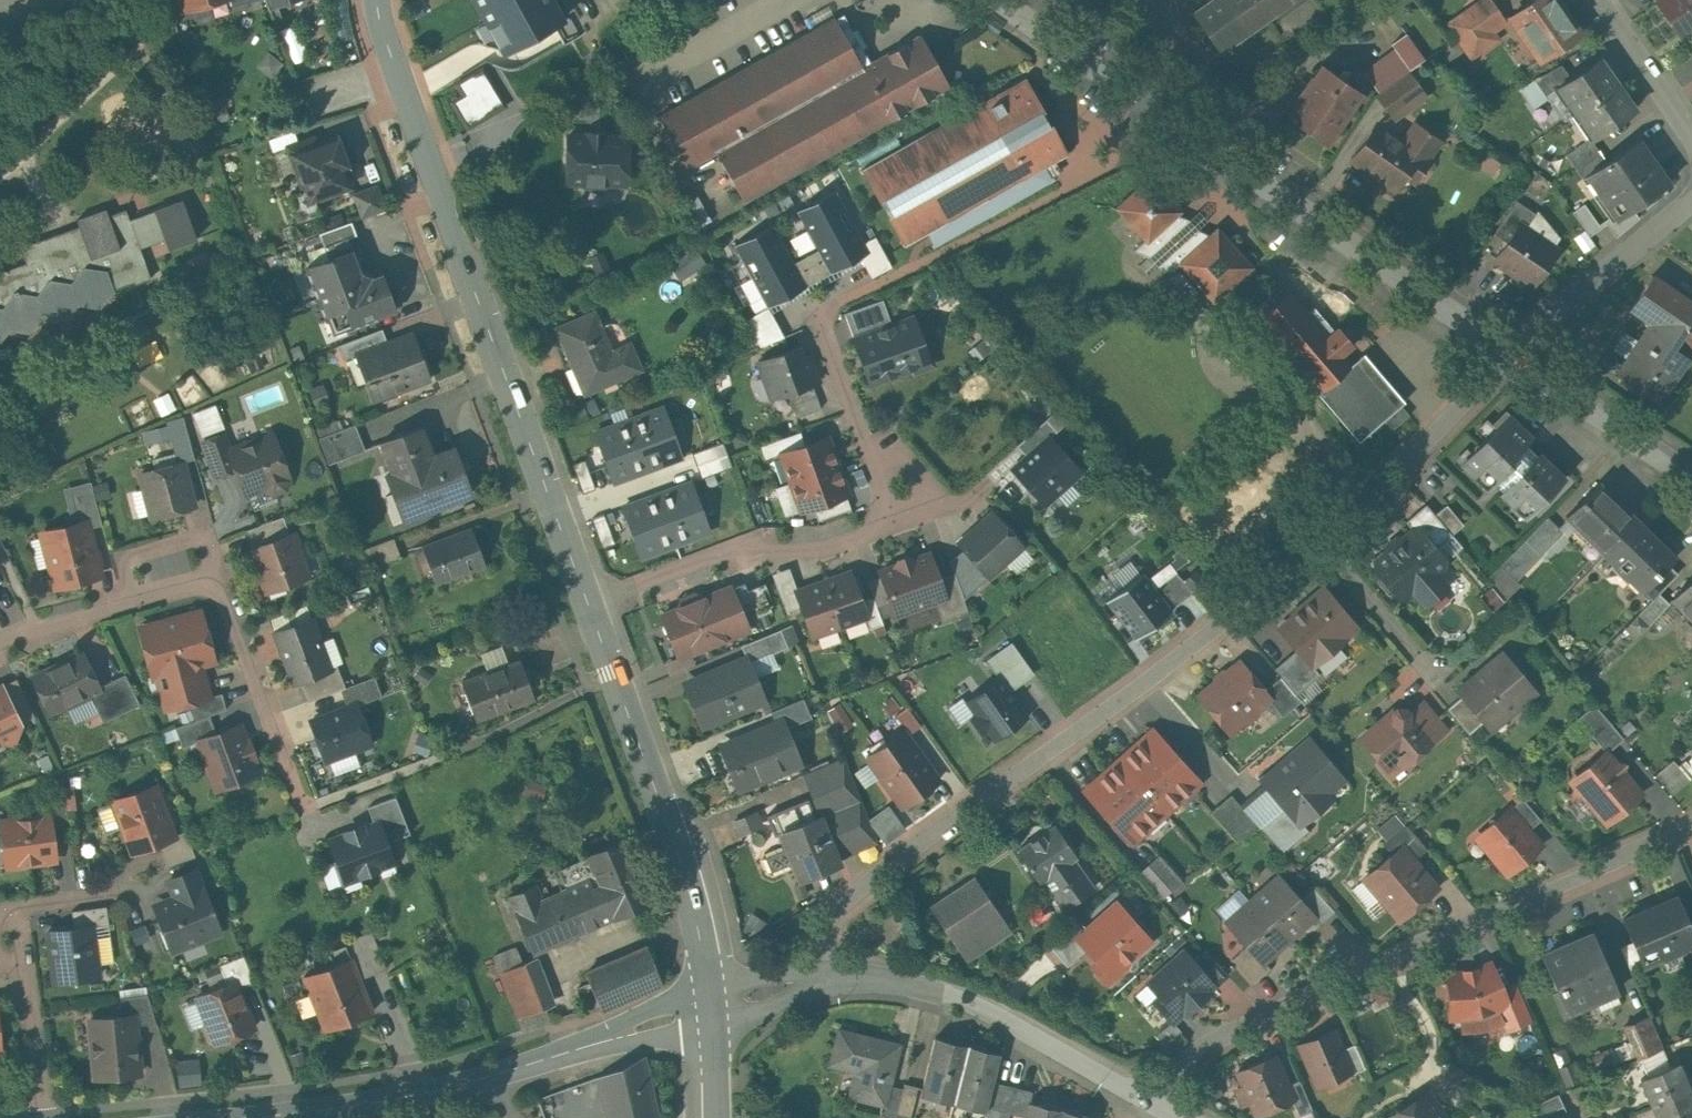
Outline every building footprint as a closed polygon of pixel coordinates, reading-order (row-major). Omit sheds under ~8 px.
[(503,56),(567,21),(555,0),(472,0),(503,56)] [(1192,11),(1218,48),(1286,0),(1207,0),(1192,11)] [(1462,12),(1471,25),(1495,8),(1489,0),(1479,0),(1476,2),(1462,12)] [(1522,5),(1523,6),(1509,16),(1528,44),(1534,39),(1544,53),(1538,58),(1539,59),(1578,32),(1567,16),(1568,15),(1557,0),(1529,0),(1522,5)] [(1655,1),(1678,33),(1691,23),(1691,0),(1657,0),(1655,1)] [(1471,25),(1456,36),(1470,55),(1491,40),(1486,33),(1504,21),(1495,8),(1471,25)] [(835,17),(658,115),(686,166),(715,150),(743,200),(744,198),(949,85),(919,32),(861,64),(835,17)] [(1409,68),(1394,48),(1363,70),(1378,90),(1407,70),(1409,68)] [(1569,76),(1557,85),(1557,86),(1575,110),(1615,83),(1597,57),(1569,76)] [(1560,63),(1533,78),(1545,95),(1557,86),(1557,85),(1569,76),(1560,63)] [(471,119),(506,99),(486,64),(463,77),(469,89),(457,96),(471,119)] [(1360,91),(1320,64),(1312,76),(1310,75),(1293,99),(1295,100),(1286,114),(1326,141),(1360,91)] [(1425,94),(1407,70),(1378,90),(1375,93),(1390,115),(1407,103),(1409,106),(1425,94)] [(1025,76),(860,168),(861,171),(864,170),(903,239),(900,241),(902,244),(927,230),(933,242),(930,243),(932,245),(1052,177),(1051,175),(1049,177),(1042,165),(1067,151),(1065,148),(1063,150),(1023,80),(1026,78),(1025,76)] [(1615,83),(1575,110),(1592,136),(1632,108),(1615,83)] [(333,126),(321,131),(318,124),(283,138),(304,193),(346,177),(340,161),(345,158),(333,126)] [(1399,141),(1374,124),(1350,158),(1392,187),(1413,157),(1413,156),(1415,155),(1424,161),(1435,145),(1434,138),(1427,133),(1427,131),(1425,129),(1423,130),(1417,126),(1408,127),(1399,141)] [(625,136),(604,135),(604,132),(584,131),(584,134),(567,134),(565,181),(580,181),(583,184),(603,185),(605,182),(624,182),(625,136)] [(1589,136),(1565,153),(1573,165),(1597,148),(1589,136)] [(1585,173),(1586,174),(1612,212),(1616,217),(1630,207),(1667,182),(1636,138),(1605,159),(1585,173)] [(1597,148),(1573,165),(1581,177),(1586,174),(1585,173),(1605,159),(1597,148)] [(1180,209),(1149,174),(1114,206),(1144,239),(1133,249),(1147,254),(1156,264),(1170,270),(1178,263),(1212,300),(1251,264),(1216,225),(1208,232),(1197,227),(1187,217),(1177,213),(1180,209)] [(376,184),(353,193),(361,216),(385,207),(376,184)] [(817,249),(830,272),(869,251),(835,189),(796,210),(817,249)] [(44,315),(66,319),(82,303),(100,306),(112,290),(112,288),(133,281),(134,283),(150,277),(144,259),(142,260),(137,247),(164,237),(168,247),(197,237),(183,199),(129,218),(125,208),(108,214),(106,208),(77,218),(79,225),(59,233),(21,246),(27,263),(0,273),(0,338),(9,327),(29,331),(44,315)] [(1516,200),(1493,232),(1505,240),(1518,221),(1524,225),(1533,212),(1516,200)] [(1598,223),(1583,202),(1571,210),(1586,231),(1598,223)] [(1630,207),(1616,217),(1612,212),(1606,217),(1617,233),(1638,217),(1630,207)] [(351,220),(318,232),(328,257),(352,248),(348,237),(356,233),(351,220)] [(1524,225),(1518,221),(1505,240),(1493,258),(1530,283),(1555,247),(1524,225)] [(794,262),(773,222),(734,244),(768,306),(807,285),(794,262)] [(372,274),(361,269),(352,248),(328,257),(307,266),(328,319),(334,317),(343,321),(345,327),(394,308),(380,271),(372,274)] [(817,249),(805,255),(818,278),(830,272),(817,249)] [(794,262),(807,285),(818,278),(805,255),(794,262)] [(1675,307),(1678,302),(1648,282),(1630,309),(1662,331),(1657,338),(1682,354),(1688,346),(1691,349),(1691,318),(1675,307)] [(881,298),(844,311),(853,336),(891,323),(881,298)] [(628,342),(610,350),(593,311),(555,327),(573,367),(576,366),(587,390),(639,368),(628,342)] [(891,323),(853,336),(869,382),(911,367),(916,370),(929,365),(932,359),(929,350),(923,347),(911,316),(891,323)] [(1326,334),(1317,324),(1286,350),(1319,388),(1350,362),(1341,353),(1352,343),(1336,325),(1326,334)] [(374,330),(338,344),(343,357),(356,352),(379,343),(374,330)] [(1657,338),(1645,330),(1617,373),(1656,399),(1684,357),(1657,338)] [(379,343),(356,352),(374,398),(427,378),(410,332),(379,343)] [(807,354),(801,356),(797,347),(758,361),(764,375),(770,373),(777,393),(786,391),(811,382),(816,379),(807,354)] [(1319,388),(1316,391),(1357,439),(1358,439),(1369,430),(1403,400),(1362,352),(1350,362),(1319,388)] [(811,382),(786,391),(795,415),(820,406),(811,382)] [(202,431),(227,424),(221,400),(196,407),(202,431)] [(662,406),(629,419),(648,469),(681,456),(662,406)] [(1535,452),(1524,441),(1531,434),(1503,407),(1489,421),(1493,425),(1469,449),(1474,454),(1462,466),(1485,488),(1492,481),(1500,488),(1497,491),(1524,517),(1564,476),(1538,450),(1535,452)] [(1045,417),(1015,444),(1026,455),(1047,436),(1048,437),(1056,429),(1045,417)] [(615,481),(648,469),(629,419),(596,431),(615,481)] [(355,423),(330,433),(340,458),(364,449),(355,423)] [(421,426),(381,441),(392,471),(389,472),(389,473),(394,472),(400,489),(396,490),(396,492),(439,475),(432,455),(421,426)] [(1372,434),(1369,430),(1358,439),(1362,443),(1372,434)] [(803,443),(798,431),(774,439),(779,452),(803,443)] [(230,450),(223,433),(201,441),(211,466),(231,458),(228,451),(230,450)] [(340,458),(330,433),(319,437),(329,463),(340,458)] [(230,450),(228,451),(231,458),(244,491),(261,485),(272,490),(282,486),(287,474),(272,434),(230,450)] [(803,443),(779,452),(789,481),(834,465),(829,451),(832,450),(827,435),(803,443)] [(1048,437),(1047,436),(1026,455),(1019,462),(1018,473),(1044,502),(1078,471),(1048,437)] [(692,452),(697,465),(728,453),(723,441),(692,452)] [(396,490),(393,491),(403,518),(470,493),(463,476),(466,470),(461,459),(456,456),(452,447),(432,455),(439,475),(396,492),(396,490)] [(697,465),(701,477),(732,466),(728,453),(697,465)] [(596,488),(585,459),(572,464),(583,493),(596,488)] [(181,461),(140,472),(152,515),(192,505),(181,461)] [(839,478),(834,465),(789,481),(800,509),(812,505),(845,493),(847,492),(842,477),(839,478)] [(690,481),(657,494),(676,543),(709,531),(690,481)] [(1635,519),(1597,482),(1565,514),(1603,551),(1635,519)] [(91,485),(69,491),(73,505),(95,499),(91,485)] [(845,493),(812,505),(817,519),(850,507),(845,493)] [(643,556),(676,543),(657,494),(624,506),(643,556)] [(95,499),(73,505),(78,525),(85,523),(86,527),(101,523),(95,499)] [(1434,513),(1425,502),(1405,520),(1412,528),(1418,529),(1434,547),(1451,533),(1434,513)] [(1462,523),(1445,503),(1434,513),(1451,533),(1462,523)] [(1023,544),(992,509),(956,542),(962,548),(986,576),(1023,544)] [(615,543),(604,514),(591,518),(602,547),(615,543)] [(1547,514),(1499,564),(1510,575),(1515,579),(1541,553),(1536,549),(1558,526),(1547,514)] [(282,515),(245,529),(252,547),(289,533),(282,515)] [(1635,519),(1603,551),(1641,588),(1667,562),(1673,556),(1635,519)] [(78,525),(42,535),(55,582),(98,571),(86,527),(85,523),(78,525)] [(471,527),(422,545),(423,548),(434,577),(436,582),(485,564),(471,527)] [(1410,528),(1398,539),(1397,542),(1389,548),(1386,549),(1374,559),(1373,566),(1398,595),(1406,596),(1412,590),(1420,600),(1428,600),(1442,588),(1443,580),(1435,571),(1442,565),(1442,558),(1434,547),(1418,529),(1412,528),(1410,528)] [(289,533),(252,547),(257,562),(255,563),(259,575),(260,575),(266,590),(307,575),(297,549),(299,548),(293,532),(289,533)] [(393,537),(361,549),(368,568),(400,556),(393,537)] [(434,577),(423,548),(412,553),(423,582),(434,577)] [(962,548),(949,559),(953,571),(963,597),(986,576),(962,548)] [(927,552),(912,558),(906,555),(897,558),(895,564),(879,570),(880,574),(890,599),(895,613),(934,599),(943,596),(937,577),(927,552)] [(1667,562),(1641,588),(1651,598),(1657,591),(1676,571),(1667,562)] [(1510,575),(1499,564),(1493,570),(1504,581),(1510,575)] [(1154,586),(1142,571),(1142,570),(1104,599),(1134,637),(1171,609),(1170,607),(1154,586)] [(1211,589),(1193,570),(1183,579),(1192,590),(1200,598),(1211,589)] [(849,571),(823,580),(838,624),(864,615),(865,615),(860,600),(849,571)] [(963,597),(953,571),(937,577),(943,596),(934,599),(941,618),(967,608),(963,597)] [(1174,571),(1154,586),(1170,607),(1192,590),(1183,579),(1174,571)] [(1670,596),(1691,618),(1691,573),(1670,596)] [(880,574),(867,579),(872,596),(875,604),(890,599),(880,574)] [(764,581),(747,588),(743,580),(730,586),(741,612),(754,607),(757,615),(771,609),(761,588),(766,586),(764,581)] [(811,634),(838,624),(823,580),(795,591),(811,634)] [(730,586),(702,597),(719,638),(747,626),(741,612),(730,586)] [(1354,625),(1323,587),(1312,597),(1311,603),(1280,629),(1296,647),(1311,665),(1312,664),(1343,637),(1342,635),(1354,625)] [(1651,598),(1636,613),(1646,624),(1668,601),(1657,591),(1651,598)] [(677,608),(695,648),(719,638),(702,597),(693,594),(681,599),(677,608)] [(872,596),(860,600),(865,615),(864,615),(869,627),(882,622),(875,604),(872,596)] [(695,648),(677,608),(661,615),(678,655),(689,651),(695,648)] [(199,611),(139,627),(150,668),(160,666),(166,688),(169,687),(174,704),(189,700),(207,695),(202,677),(196,679),(193,670),(198,661),(210,658),(211,660),(212,659),(199,611)] [(1646,624),(1636,613),(1628,621),(1639,631),(1646,624)] [(311,618),(274,632),(293,681),(299,679),(330,667),(329,666),(311,618)] [(779,628),(744,642),(750,656),(752,660),(787,645),(779,628)] [(1311,665),(1296,647),(1272,667),(1279,675),(1294,693),(1319,673),(1312,664),(1311,665)] [(70,658),(32,676),(49,711),(61,705),(65,708),(77,702),(77,697),(88,692),(98,687),(98,686),(80,650),(69,656),(70,658)] [(678,655),(663,661),(668,673),(694,663),(689,651),(678,655)] [(1501,651),(1479,670),(1480,672),(1458,690),(1461,694),(1483,720),(1487,724),(1504,709),(1507,713),(1534,690),(1501,651)] [(519,657),(462,679),(477,718),(534,697),(519,657)] [(746,657),(688,680),(706,722),(759,700),(750,677),(754,676),(746,657)] [(1238,660),(1225,671),(1222,671),(1215,677),(1214,680),(1198,694),(1228,729),(1241,719),(1245,719),(1256,711),(1256,706),(1267,697),(1268,696),(1263,689),(1238,660)] [(330,667),(299,679),(307,700),(339,688),(344,686),(336,663),(329,666),(330,667)] [(124,673),(98,686),(98,687),(88,692),(102,721),(139,703),(124,673)] [(344,686),(339,688),(346,706),(354,703),(355,704),(381,694),(373,675),(344,686)] [(963,700),(993,741),(1027,716),(998,675),(963,700)] [(1294,693),(1279,675),(1263,689),(1268,696),(1267,697),(1282,714),(1300,699),(1294,693)] [(0,685),(0,739),(12,743),(19,722),(1,684),(0,685)] [(207,696),(207,695),(189,700),(194,719),(209,714),(225,708),(221,692),(207,696)] [(1483,720),(1461,694),(1446,707),(1468,732),(1483,720)] [(810,716),(802,696),(770,710),(775,722),(781,720),(784,727),(810,716)] [(1445,727),(1422,700),(1409,711),(1405,707),(1395,706),(1360,736),(1383,762),(1395,752),(1396,753),(1397,752),(1405,761),(1445,727)] [(1623,737),(1594,702),(1581,713),(1611,747),(1623,737)] [(346,706),(311,719),(317,737),(314,739),(311,744),(314,751),(320,754),(323,752),(326,759),(369,742),(355,704),(354,703),(346,706)] [(194,719),(174,727),(181,746),(199,740),(199,739),(216,733),(209,714),(194,719)] [(775,722),(724,744),(734,769),(738,767),(745,783),(798,761),(784,727),(781,720),(775,722)] [(216,733),(199,740),(216,787),(256,772),(250,759),(255,757),(248,740),(244,741),(238,725),(216,733)] [(1197,782),(1151,729),(1117,758),(1164,811),(1197,782)] [(937,779),(903,731),(867,756),(901,804),(937,779)] [(1308,738),(1261,778),(1282,803),(1293,816),(1295,815),(1306,806),(1307,807),(1342,778),(1308,738)] [(1605,750),(1576,775),(1575,792),(1587,793),(1595,803),(1594,809),(1605,821),(1640,791),(1630,780),(1624,779),(1620,774),(1623,771),(1623,762),(1615,761),(1605,750)] [(843,757),(807,771),(824,813),(859,798),(843,757)] [(1164,811),(1117,758),(1084,788),(1131,840),(1164,811)] [(154,785),(113,800),(129,843),(141,838),(144,846),(158,841),(173,836),(172,834),(154,785)] [(1258,823),(1231,794),(1210,811),(1236,839),(1258,823)] [(395,795),(367,806),(373,822),(377,821),(385,841),(409,832),(395,795)] [(1540,818),(1522,797),(1508,808),(1527,829),(1540,818)] [(824,813),(818,815),(834,852),(872,836),(874,839),(875,838),(859,798),(824,813)] [(64,799),(35,803),(37,816),(48,814),(51,834),(68,831),(64,799)] [(1282,803),(1258,823),(1281,851),(1307,829),(1301,822),(1299,823),(1294,818),(1296,816),(1295,815),(1293,816),(1282,803)] [(766,806),(743,814),(746,824),(769,816),(766,806)] [(1508,808),(1481,831),(1493,845),(1488,849),(1507,871),(1539,844),(1527,829),(1508,808)] [(0,821),(0,823),(5,856),(15,863),(54,858),(51,834),(48,814),(37,816),(0,821)] [(818,815),(780,831),(785,843),(793,864),(799,878),(838,862),(834,852),(818,815)] [(362,827),(362,825),(344,831),(344,833),(329,839),(344,879),(392,861),(385,841),(377,821),(373,822),(362,827)] [(1076,855),(1054,823),(1016,849),(1039,881),(1042,879),(1062,908),(1093,886),(1073,857),(1076,855)] [(1425,848),(1404,823),(1383,840),(1392,852),(1400,846),(1411,859),(1425,848)] [(184,830),(172,834),(173,836),(158,841),(166,865),(194,855),(184,830)] [(623,839),(587,856),(587,857),(595,875),(613,916),(650,900),(623,839)] [(785,843),(763,852),(761,857),(767,871),(772,873),(793,864),(785,843)] [(1411,859),(1400,846),(1392,852),(1369,872),(1381,886),(1377,890),(1399,917),(1434,887),(1411,859)] [(1182,880),(1158,854),(1147,863),(1170,889),(1182,880)] [(204,855),(195,859),(200,871),(209,867),(204,855)] [(587,856),(558,869),(567,888),(595,875),(587,857),(587,856)] [(1170,889),(1147,863),(1137,872),(1159,897),(1170,889)] [(218,931),(193,870),(168,879),(175,896),(155,904),(172,949),(218,931)] [(542,899),(514,911),(532,952),(613,916),(595,875),(567,888),(542,899)] [(974,877),(930,905),(965,959),(1009,930),(974,877)] [(1298,898),(1280,878),(1266,890),(1260,890),(1251,898),(1286,938),(1313,914),(1298,898)] [(535,883),(507,896),(514,911),(542,899),(535,883)] [(1333,909),(1312,885),(1298,898),(1313,914),(1320,921),(1333,909)] [(1622,918),(1631,940),(1641,964),(1691,942),(1691,934),(1675,895),(1622,918)] [(1286,938),(1251,898),(1242,906),(1241,913),(1229,924),(1247,944),(1262,960),(1263,959),(1286,938)] [(1116,902),(1099,917),(1100,919),(1088,929),(1087,928),(1077,937),(1086,947),(1102,965),(1127,966),(1126,959),(1134,952),(1134,953),(1147,941),(1147,940),(1149,938),(1116,902)] [(105,905),(71,910),(73,927),(91,925),(91,926),(108,924),(105,905)] [(1078,918),(1049,944),(1066,965),(1086,947),(1077,937),(1087,928),(1078,918)] [(73,927),(46,931),(53,981),(98,974),(91,926),(91,925),(73,927)] [(371,931),(343,942),(349,956),(350,956),(358,977),(385,967),(371,931)] [(1591,931),(1579,937),(1580,939),(1541,955),(1555,988),(1552,989),(1562,1013),(1595,999),(1594,996),(1613,987),(1615,986),(1591,931)] [(1641,964),(1631,940),(1619,946),(1629,969),(1641,964)] [(1262,960),(1247,944),(1231,957),(1252,981),(1269,967),(1263,959),(1262,960)] [(647,945),(587,972),(593,990),(581,995),(586,1009),(599,1004),(600,1008),(661,982),(647,945)] [(1227,973),(1204,948),(1191,959),(1212,983),(1211,984),(1213,985),(1227,973)] [(1182,950),(1164,966),(1163,974),(1151,985),(1163,997),(1157,1002),(1169,1017),(1191,997),(1194,999),(1211,984),(1212,983),(1191,959),(1182,950)] [(242,954),(219,963),(222,971),(227,984),(235,981),(238,987),(253,981),(242,954)] [(349,956),(303,975),(324,1029),(371,1010),(358,977),(350,956),(349,956)] [(547,1021),(524,961),(498,971),(521,1030),(547,1021)] [(1500,987),(1489,962),(1474,969),(1474,966),(1473,967),(1474,970),(1464,972),(1464,969),(1463,970),(1463,972),(1447,972),(1449,1015),(1460,1014),(1461,1029),(1482,1027),(1502,1020),(1512,1015),(1500,987)] [(219,963),(203,970),(206,977),(222,971),(219,963)] [(227,984),(195,997),(206,1023),(204,1029),(208,1039),(213,1042),(253,1026),(238,987),(235,981),(227,984)] [(1530,1018),(1514,982),(1500,987),(1512,1015),(1502,1020),(1505,1029),(1530,1018)] [(1613,987),(1594,996),(1595,999),(1599,1008),(1619,1000),(1613,987)] [(155,1022),(147,992),(119,996),(121,1015),(133,1014),(134,1024),(155,1022)] [(1648,1013),(1624,1024),(1631,1039),(1637,1052),(1638,1056),(1639,1056),(1661,1047),(1662,1046),(1648,1013)] [(121,1015),(89,1019),(94,1076),(138,1072),(135,1041),(139,1036),(135,1031),(134,1024),(133,1014),(121,1015)] [(898,1043),(838,1028),(829,1063),(862,1071),(856,1096),(882,1103),(883,1103),(888,1084),(898,1043)] [(1332,1029),(1298,1043),(1316,1084),(1318,1083),(1324,1085),(1331,1082),(1334,1076),(1348,1070),(1350,1069),(1340,1048),(1332,1029)] [(966,1044),(934,1036),(921,1087),(954,1095),(966,1044)] [(1631,1039),(1607,1049),(1611,1059),(1612,1062),(1637,1052),(1631,1039)] [(1364,1067),(1353,1042),(1340,1048),(1350,1069),(1348,1070),(1350,1073),(1364,1067)] [(999,1052),(966,1044),(954,1095),(985,1103),(986,1103),(992,1080),(999,1052)] [(1661,1047),(1639,1056),(1646,1074),(1668,1065),(1661,1047)] [(1611,1059),(1607,1049),(1592,1056),(1596,1065),(1611,1059)] [(179,1056),(180,1082),(204,1080),(202,1054),(179,1056)] [(1274,1054),(1236,1071),(1241,1083),(1236,1085),(1234,1090),(1239,1102),(1244,1104),(1249,1102),(1254,1114),(1292,1098),(1286,1083),(1274,1054)] [(597,1076),(608,1117),(655,1117),(641,1056),(597,1076)] [(1646,1074),(1639,1077),(1651,1105),(1688,1089),(1676,1062),(1668,1065),(1646,1074)] [(1577,1079),(1571,1063),(1559,1067),(1565,1084),(1577,1079)] [(1312,1108),(1298,1078),(1286,1083),(1292,1098),(1299,1114),(1312,1108)] [(1004,1083),(992,1080),(986,1103),(985,1103),(984,1105),(998,1109),(1004,1083)] [(917,1085),(903,1082),(902,1087),(896,1111),(910,1114),(917,1085)] [(1017,1086),(1004,1083),(998,1109),(1011,1112),(1017,1086)] [(902,1087),(888,1084),(883,1103),(882,1103),(880,1113),(895,1117),(896,1111),(902,1087)] [(1031,1090),(1017,1086),(1011,1112),(1024,1115),(1028,1100),(1029,1100),(1031,1090)] [(1383,1117),(1445,1117),(1425,1089),(1383,1117)] [(1651,1105),(1657,1117),(1691,1117),(1691,1099),(1688,1089),(1651,1105)] [(1535,1102),(1543,1117),(1564,1117),(1568,1116),(1557,1092),(1535,1102)] [(1028,1100),(1024,1115),(1023,1117),(1057,1117),(1060,1108),(1029,1100),(1028,1100)] [(1060,1108),(1057,1117),(1092,1117),(1092,1116),(1060,1108)]
